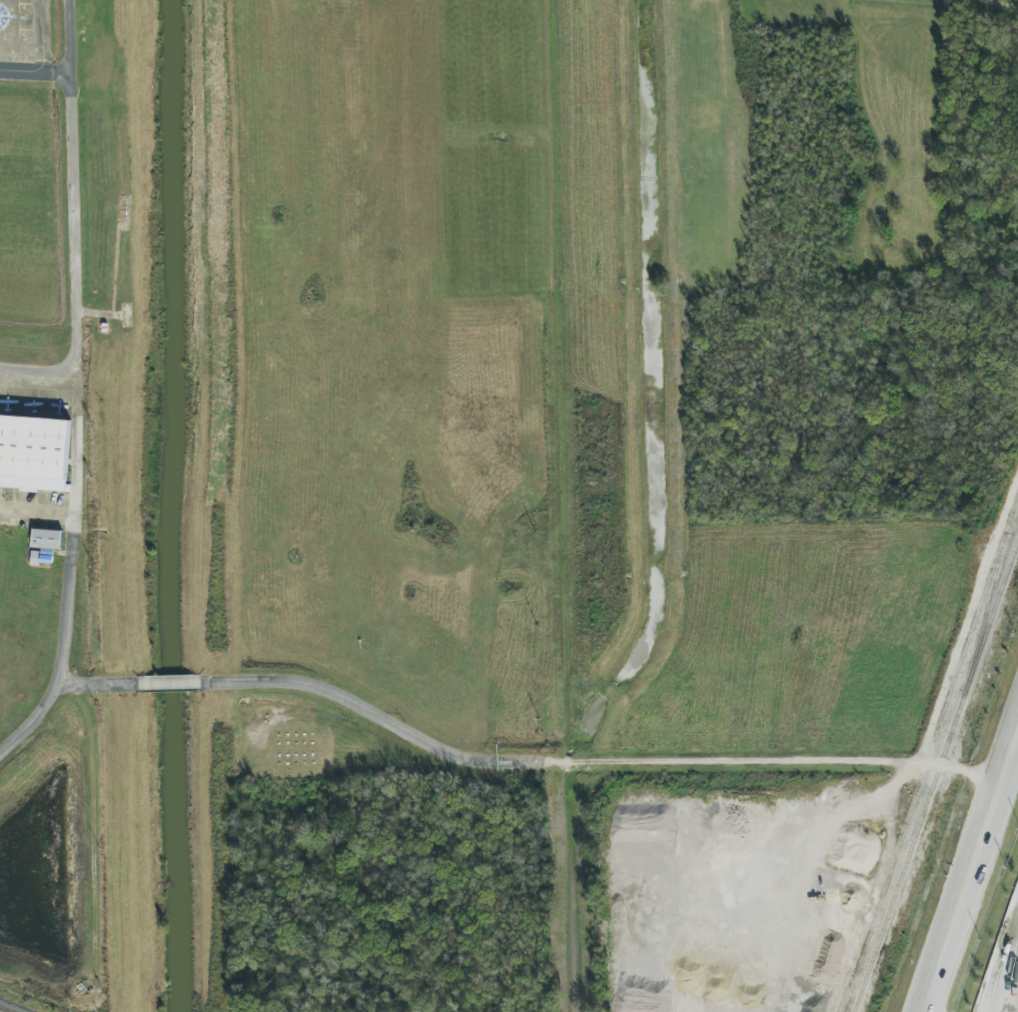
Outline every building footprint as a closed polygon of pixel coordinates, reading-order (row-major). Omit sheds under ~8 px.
[(66,494),(71,422),(0,416),(0,488),(66,494)] [(63,531),(33,530),(32,548),(62,549),(63,531)]
